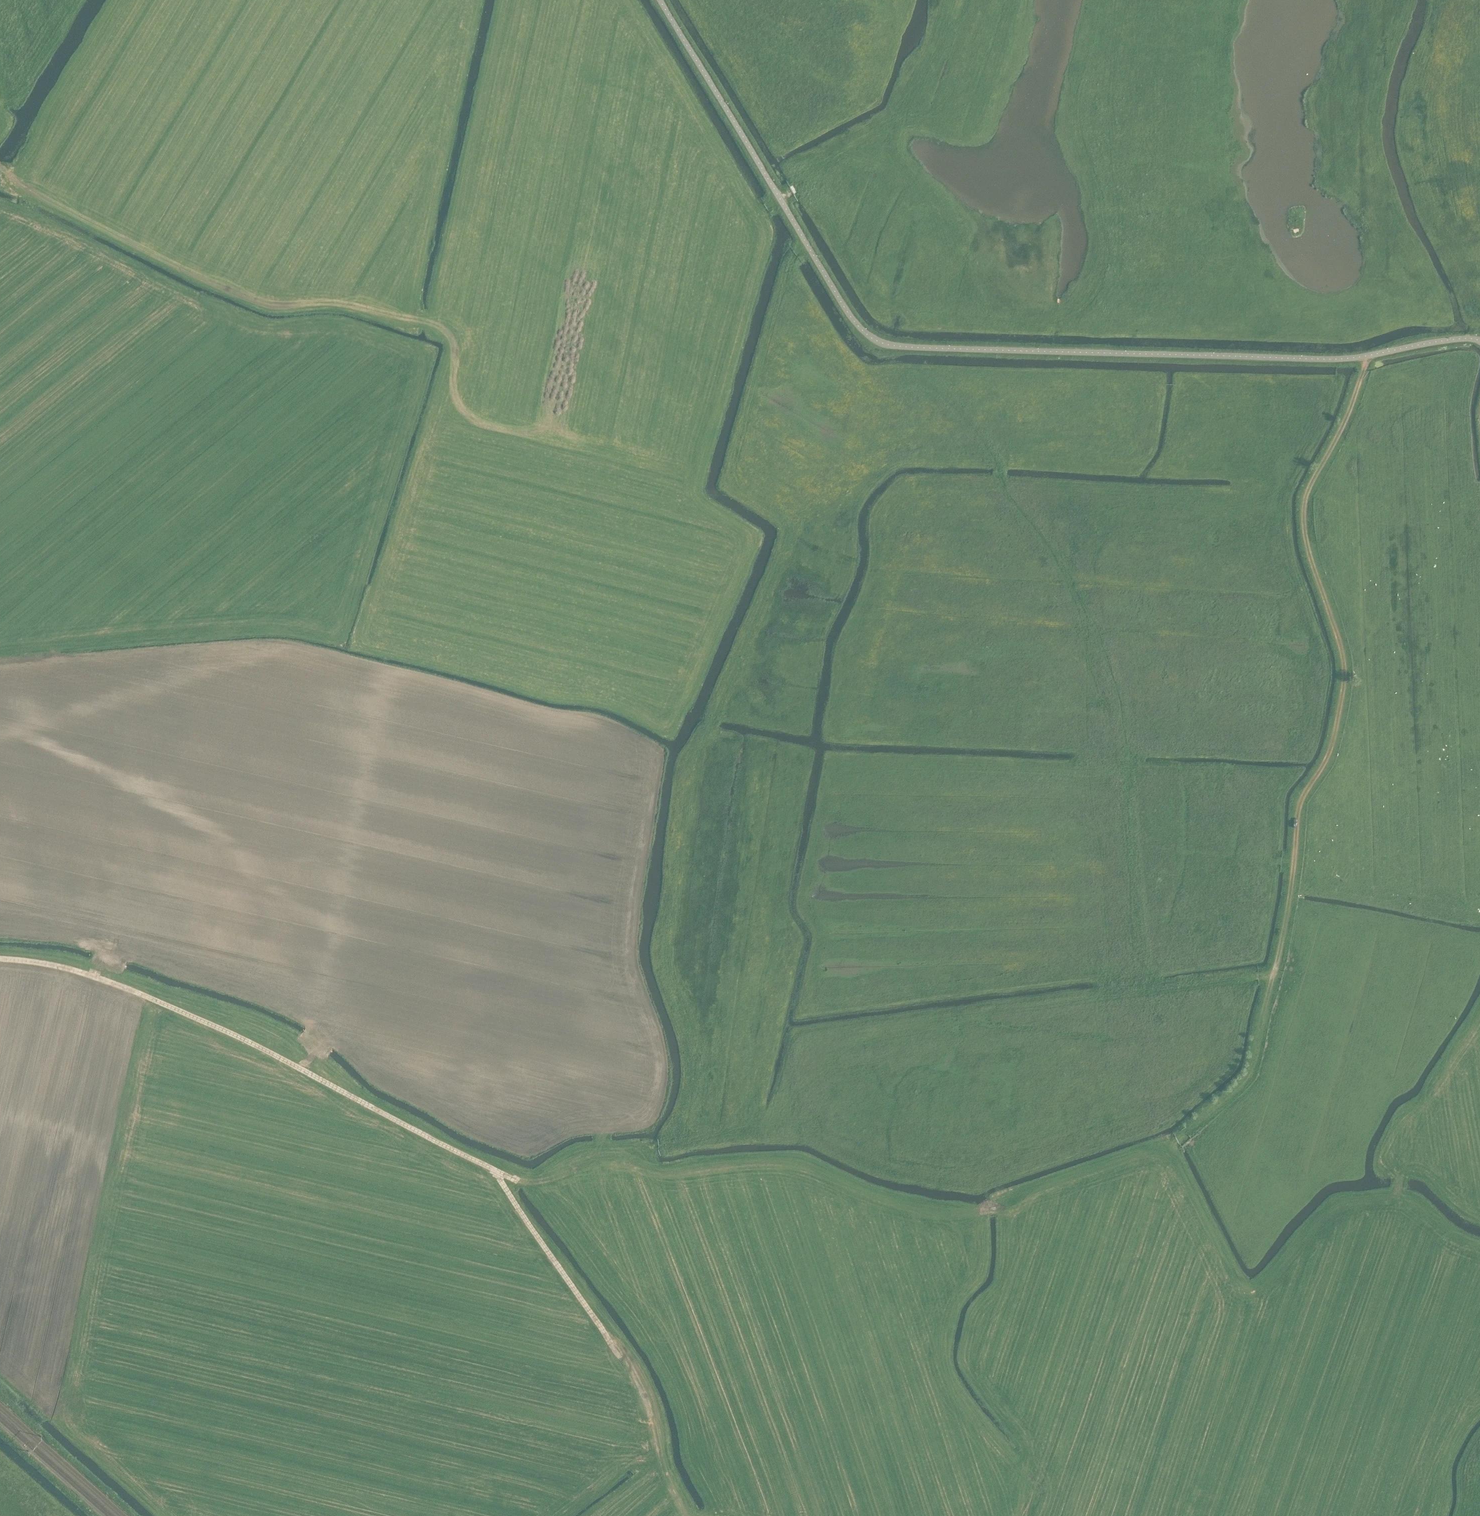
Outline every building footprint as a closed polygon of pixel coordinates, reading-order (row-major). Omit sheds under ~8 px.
[(1222,766),(1205,767),(1205,780),(1221,780),(1222,766)]
